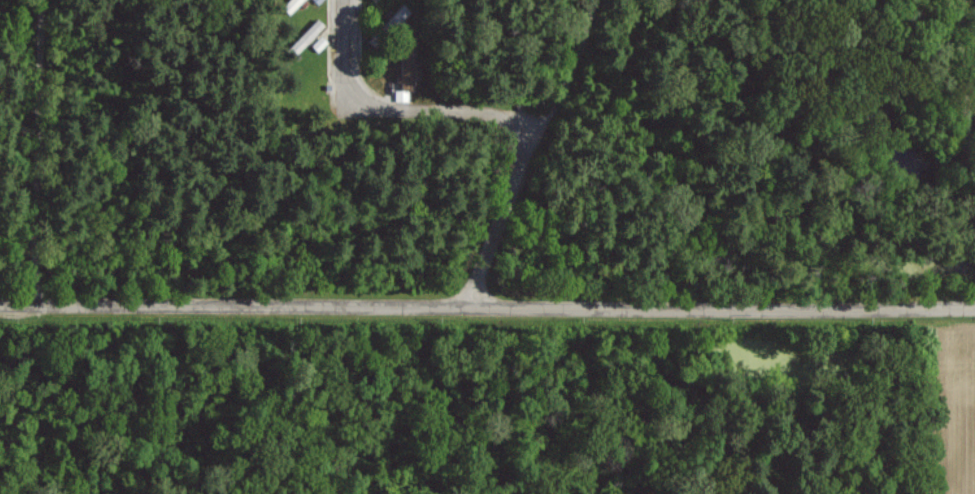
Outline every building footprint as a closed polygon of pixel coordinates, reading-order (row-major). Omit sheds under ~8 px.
[(286,3),(293,10),(303,0),(289,0),(286,3)] [(293,46),(298,52),(325,24),(319,18),(293,46)] [(328,40),(321,35),(313,46),(320,51),(328,40)] [(408,90),(396,90),(396,99),(408,100),(408,90)]
